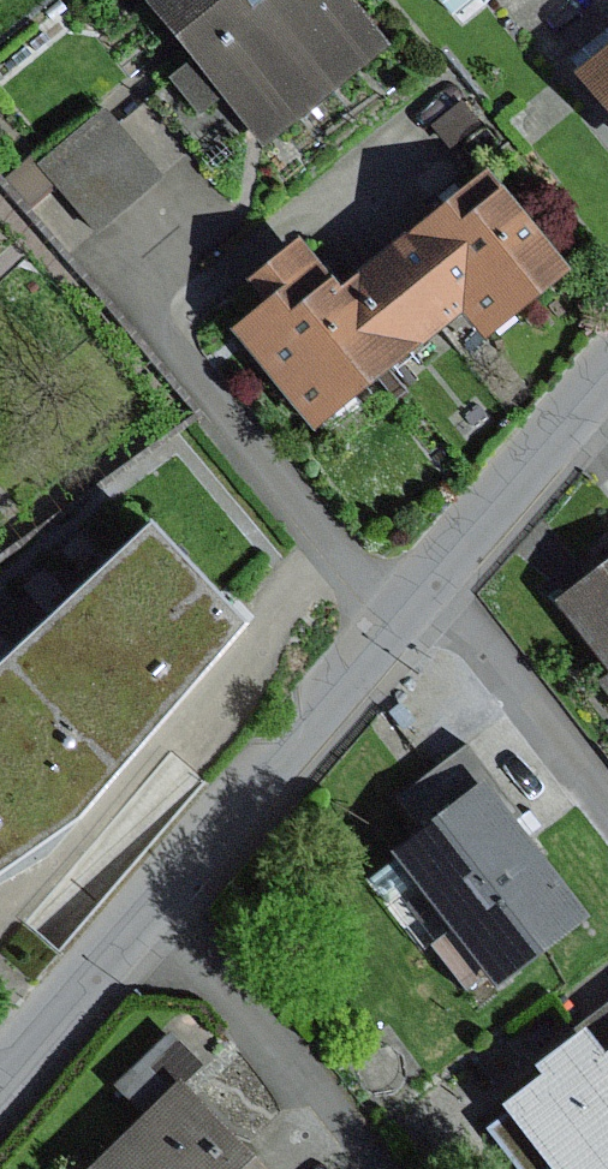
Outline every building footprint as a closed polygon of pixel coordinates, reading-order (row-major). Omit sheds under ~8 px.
[(264,149),(385,49),(344,0),(141,0),(264,149)] [(569,79),(607,128),(607,48),(569,79)] [(104,114),(36,171),(93,237),(160,180),(104,114)] [(478,173),(400,238),(464,316),(485,340),(563,276),(478,173)] [(400,238),(332,293),(396,371),(464,316),(400,238)] [(332,293),(293,244),(240,287),(259,311),(229,334),(313,438),(396,371),(332,293)] [(0,665),(0,875),(70,827),(232,635),(141,534),(0,665)] [(554,606),(607,674),(607,564),(554,606)] [(595,688),(607,704),(607,678),(595,688)] [(478,791),(388,861),(445,934),(427,948),(463,993),(480,980),(493,997),(584,926),(478,791)] [(599,1065),(607,1058),(607,1009),(577,1036),(599,1065)] [(112,1090),(141,1118),(172,1086),(196,1063),(167,1034),(112,1090)] [(607,1157),(607,1058),(599,1065),(577,1036),(528,1072),(534,1080),(494,1110),(501,1119),(485,1132),(514,1168),(592,1168),(607,1157)] [(86,1168),(251,1168),(172,1086),(141,1118),(86,1168)] [(592,1168),(607,1168),(607,1157),(592,1168)]
